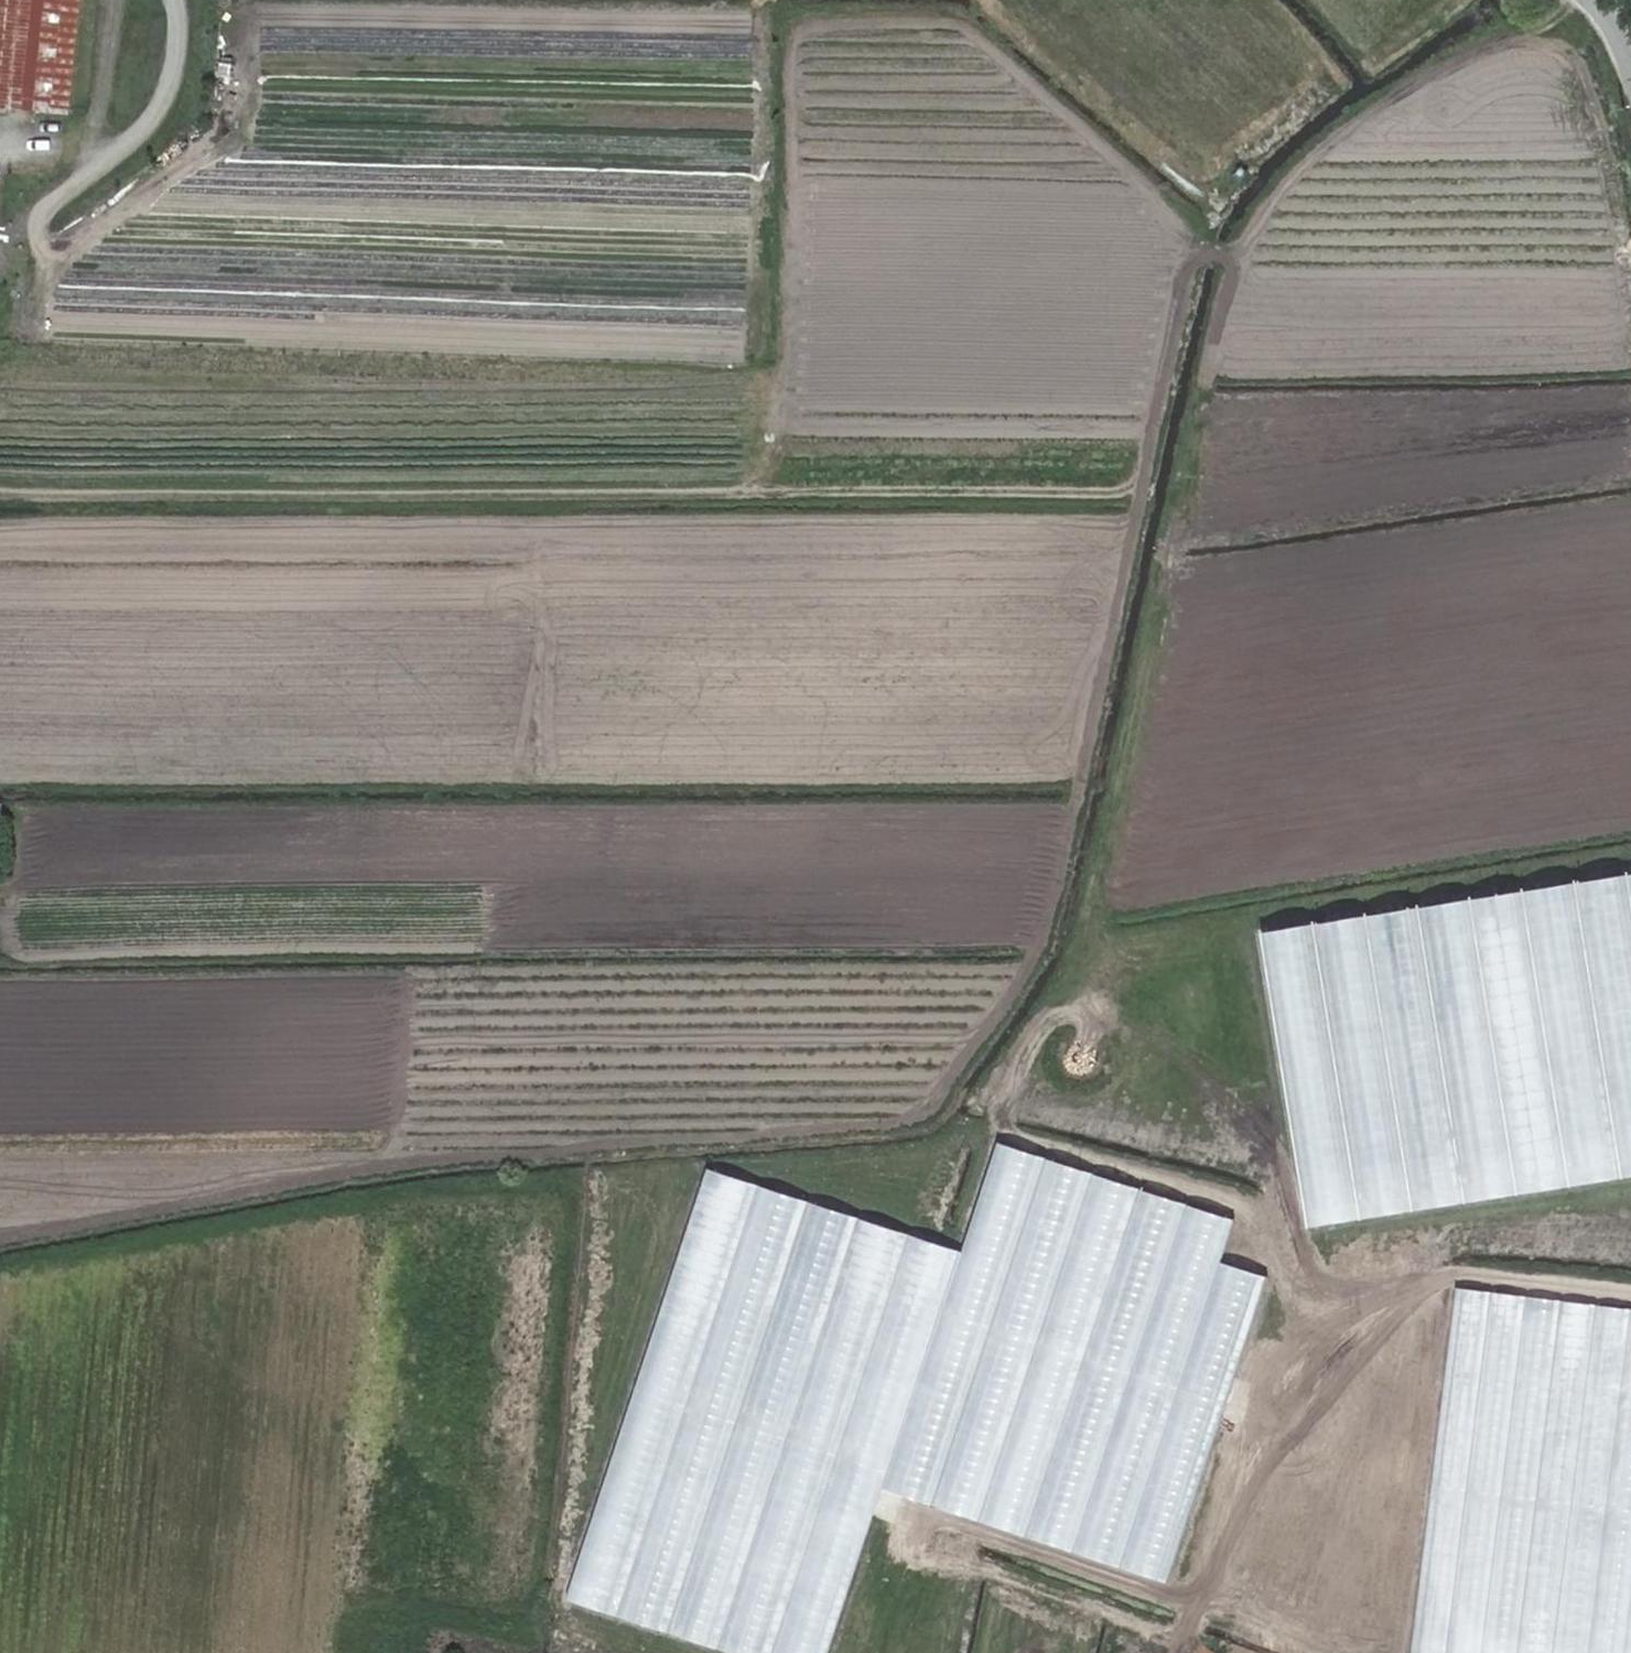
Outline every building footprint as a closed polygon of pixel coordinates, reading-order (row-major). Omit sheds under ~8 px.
[(79,0),(0,0),(0,109),(68,115),(79,0)] [(1257,904),(1314,1261),(1630,1211),(1630,844),(1257,904)] [(981,1127),(940,1251),(864,1481),(1173,1582),(1276,1270),(1235,1257),(1249,1215),(981,1127)] [(561,1591),(751,1652),(810,1652),(864,1481),(940,1251),(697,1172),(561,1591)] [(1456,1283),(1410,1652),(1630,1652),(1630,1306),(1456,1283)]
